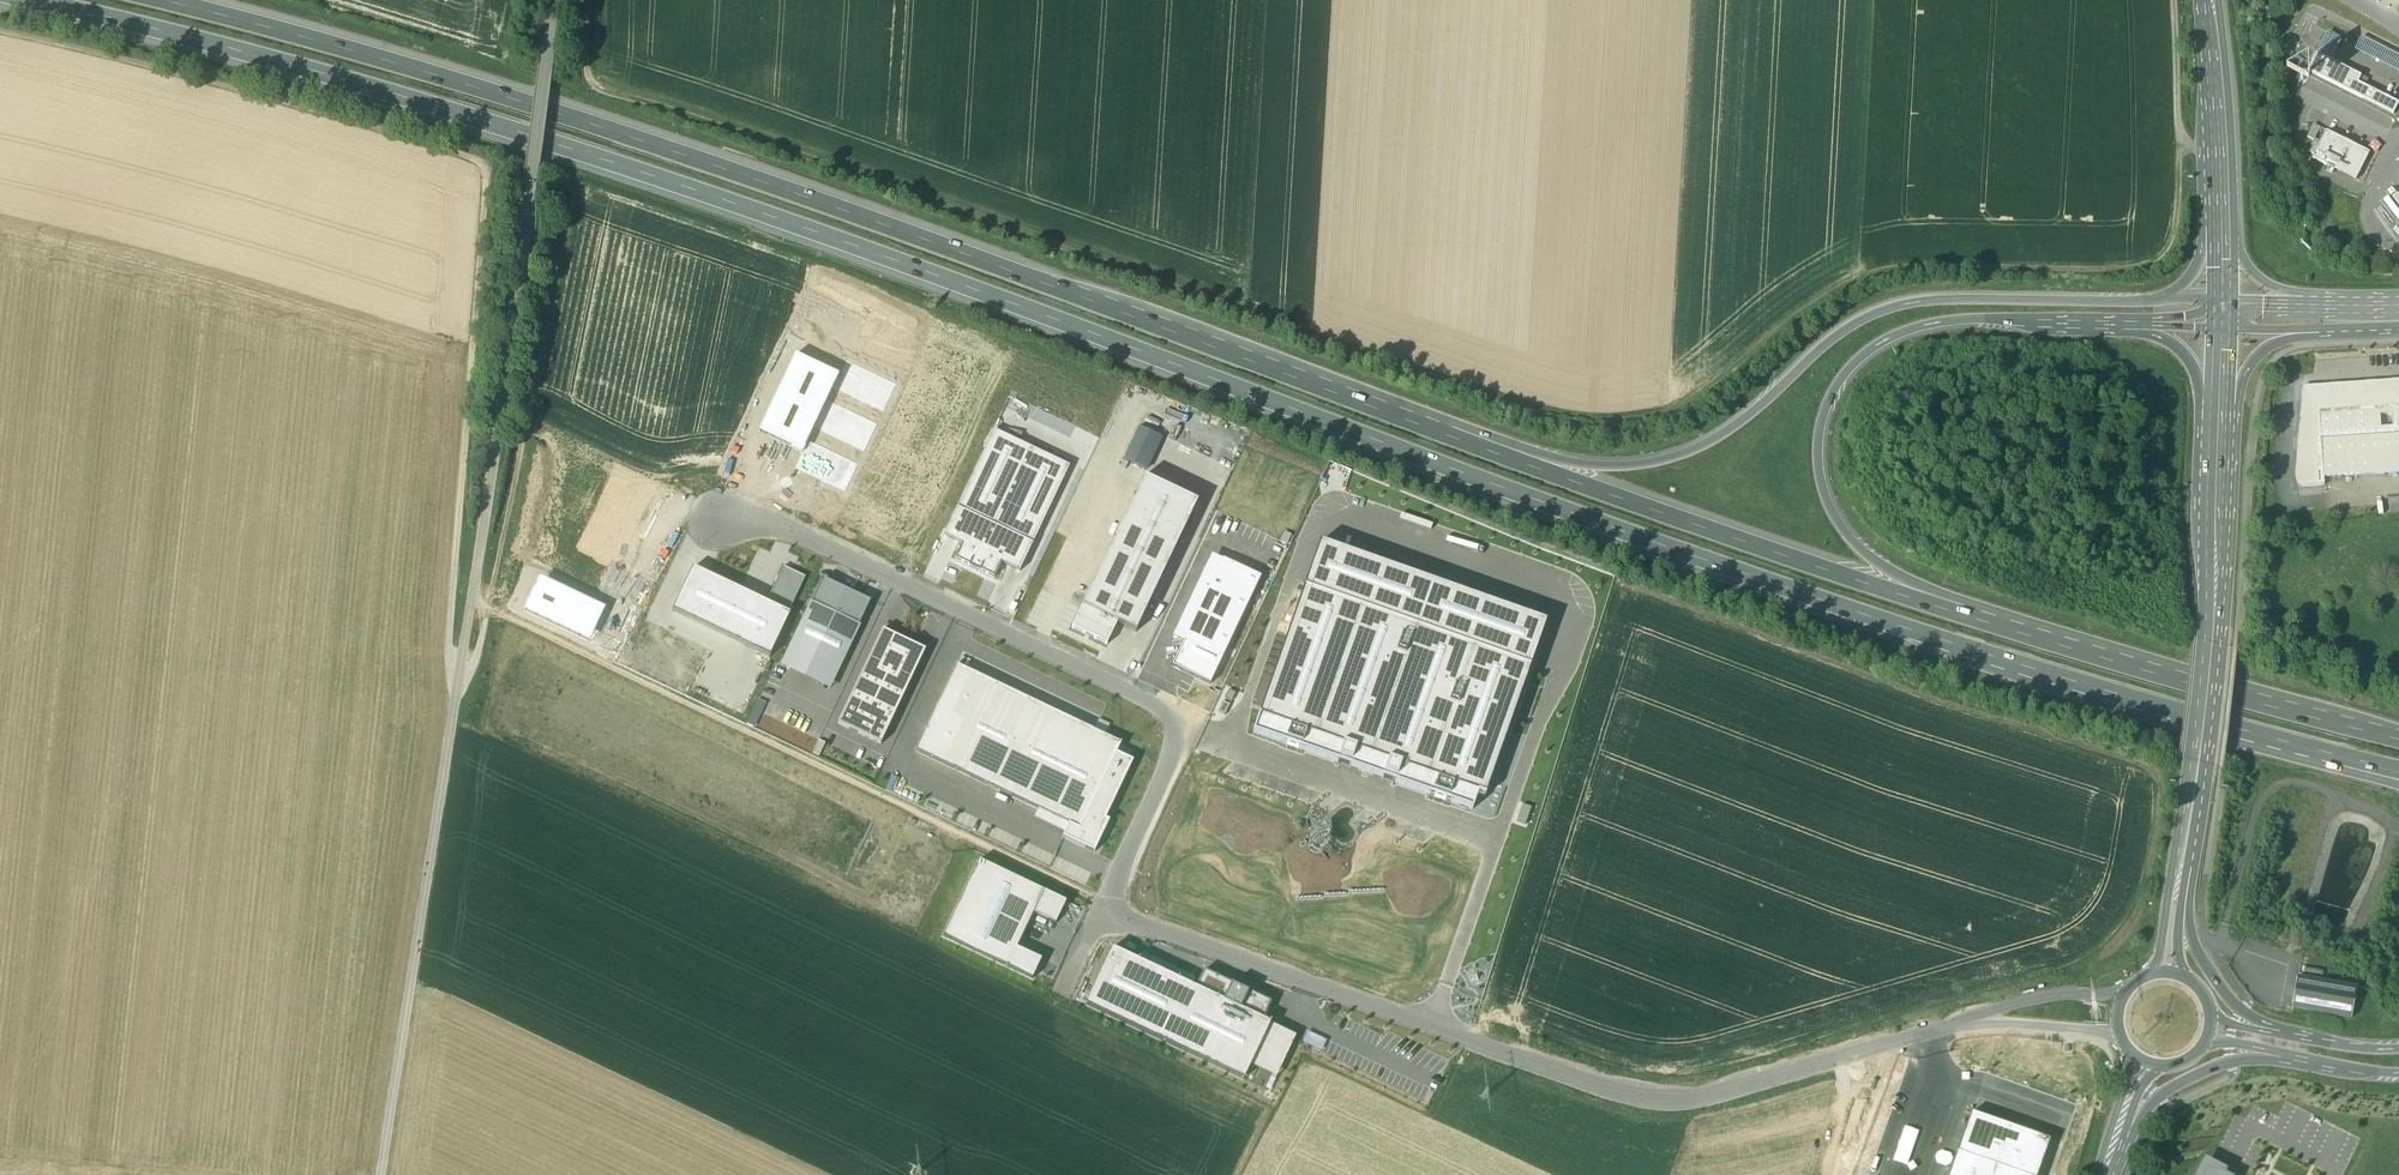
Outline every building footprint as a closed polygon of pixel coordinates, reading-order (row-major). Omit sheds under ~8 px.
[(2340,40),(2326,34),(2322,44),(2316,55),(2330,61),(2335,50),(2340,40)] [(2363,36),(2357,49),(2398,70),(2398,55),(2363,36)] [(2316,55),(2311,65),(2308,73),(2394,115),(2397,110),(2398,105),(2398,104),(2358,84),(2362,77),(2330,61),(2316,55)] [(2371,154),(2314,126),(2309,137),(2315,141),(2309,153),(2315,156),(2314,159),(2357,181),(2371,154)] [(840,377),(795,355),(758,433),(803,454),(840,377)] [(2306,390),(2298,475),(2301,487),(2325,486),(2324,478),(2398,473),(2398,383),(2397,383),(2306,390)] [(1160,439),(1140,428),(1124,460),(1145,470),(1160,439)] [(944,536),(962,545),(1002,563),(1021,572),(1070,467),(993,431),(944,536)] [(1144,477),(1081,607),(1117,625),(1135,633),(1198,503),(1144,477)] [(1547,622),(1545,621),(1320,542),(1318,548),(1252,733),(1274,741),(1472,811),(1473,809),(1479,793),(1485,795),(1547,622)] [(995,579),(1002,563),(962,545),(955,560),(995,579)] [(1175,638),(1185,643),(1222,660),(1261,578),(1214,556),(1175,638)] [(767,604),(694,569),(673,612),(770,658),(791,615),(789,614),(806,579),(784,568),(767,604)] [(824,580),(787,657),(834,680),(871,603),(824,580)] [(1117,625),(1081,607),(1071,629),(1107,646),(1117,625)] [(838,724),(881,745),(926,652),(883,631),(838,724)] [(1210,685),(1222,660),(1185,643),(1173,668),(1210,685)] [(1110,819),(1107,817),(1134,763),(1114,753),(1119,745),(957,667),(916,751),(1070,825),(1063,838),(1094,853),(1110,819)] [(1230,706),(1223,702),(1218,713),(1225,716),(1230,706)] [(819,756),(825,743),(818,740),(813,753),(819,756)] [(1523,805),(1517,822),(1525,825),(1531,808),(1523,805)] [(980,862),(943,937),(1033,980),(1043,961),(1018,949),(1034,915),(1056,926),(1066,904),(980,862)] [(1251,1066),(1271,1025),(1263,1021),(1195,989),(1112,949),(1085,1005),(1244,1080),(1251,1066)] [(1203,971),(1195,989),(1263,1021),(1271,1004),(1203,971)] [(2357,989),(2297,978),(2291,1008),(2351,1019),(2357,989)] [(1297,1037),(1271,1025),(1251,1066),(1277,1078),(1297,1037)] [(1433,1037),(1429,1051),(1450,1057),(1454,1042),(1433,1037)] [(1973,1114),(1952,1174),(2038,1174),(2050,1141),(1973,1114)] [(2197,1174),(2237,1174),(2238,1174),(2206,1158),(2197,1174)]
